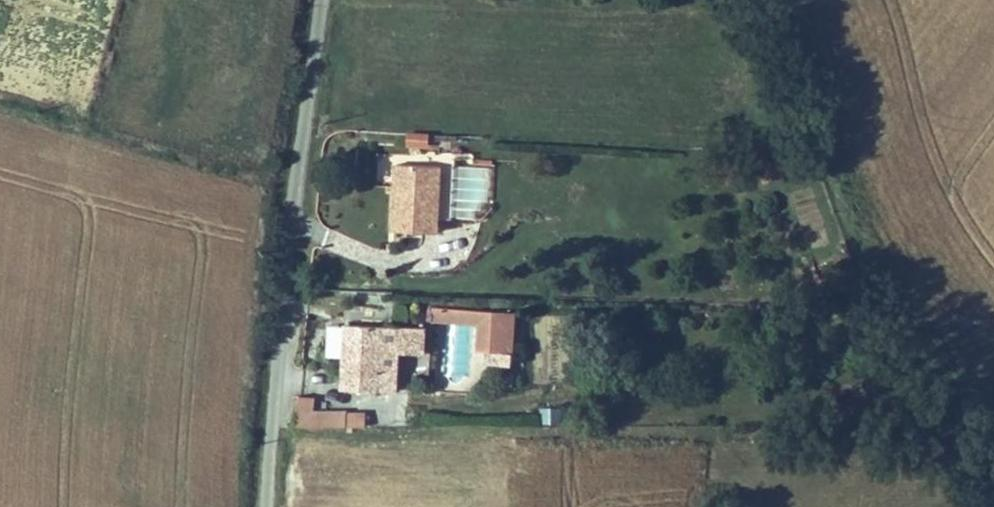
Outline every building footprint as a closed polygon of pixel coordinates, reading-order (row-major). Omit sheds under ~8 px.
[(429,148),(428,132),(404,132),(405,148),(429,148)] [(475,148),(429,148),(426,217),(472,218),(475,148)] [(527,298),(465,295),(464,311),(508,313),(506,340),(519,341),(524,341),(527,298)] [(454,317),(381,314),(378,380),(431,382),(433,342),(453,343),(454,317)] [(345,382),(330,380),(329,409),(398,413),(398,400),(380,400),(380,398),(345,397),(345,382)] [(560,407),(539,408),(540,424),(560,424),(560,407)]
